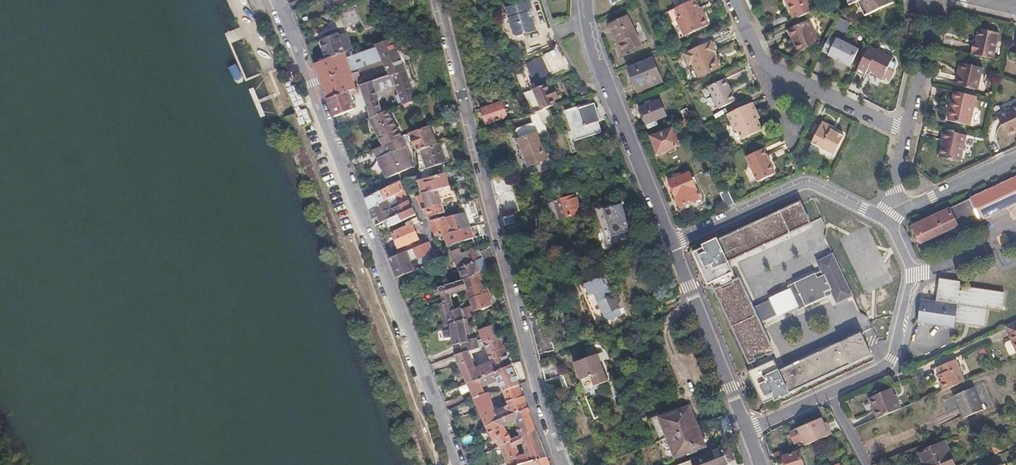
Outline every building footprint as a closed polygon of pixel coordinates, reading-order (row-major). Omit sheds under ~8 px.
[(537,32),(530,9),(533,8),(531,0),(507,7),(515,35),(519,37),(524,36),(526,33),(530,34),(537,32)] [(703,12),(700,13),(695,0),(694,0),(668,12),(673,22),(677,20),(684,37),(709,25),(703,12)] [(794,20),(815,10),(810,0),(785,0),(794,20)] [(851,6),(860,2),(867,15),(895,2),(894,0),(849,0),(851,6)] [(361,20),(356,1),(342,7),(348,25),(361,20)] [(640,44),(628,16),(611,24),(619,42),(617,42),(622,52),(640,44)] [(821,43),(811,20),(789,30),(800,53),(821,43)] [(993,59),(999,34),(980,29),(976,44),(973,44),(972,52),(974,53),(974,55),(993,59)] [(363,51),(359,37),(352,39),(350,33),(343,36),(342,33),(321,40),(327,58),(348,51),(349,51),(352,52),(353,55),(363,51)] [(850,66),(859,48),(838,38),(837,40),(830,36),(823,51),(830,54),(829,55),(850,66)] [(405,70),(391,37),(376,44),(377,46),(378,48),(390,75),(405,70)] [(720,67),(714,52),(716,51),(712,42),(686,54),(690,63),(693,62),(700,77),(720,67)] [(895,69),(898,62),(895,60),(895,58),(870,45),(857,72),(866,76),(870,68),(876,71),(877,76),(884,79),(886,76),(892,79),(896,70),(895,69)] [(352,73),(350,70),(368,65),(363,51),(353,55),(352,52),(349,51),(348,51),(327,58),(313,63),(327,100),(349,91),(356,88),(354,80),(361,78),(359,71),(352,73)] [(550,74),(542,56),(527,63),(535,81),(550,74)] [(661,81),(653,59),(630,69),(639,90),(661,81)] [(980,90),(984,68),(965,64),(960,85),(980,90)] [(378,90),(396,85),(405,104),(417,99),(406,74),(405,70),(390,75),(362,84),(372,117),(383,113),(377,91),(378,90)] [(736,101),(726,79),(709,86),(720,109),(736,101)] [(554,104),(547,84),(535,88),(543,108),(554,104)] [(355,108),(349,91),(327,100),(334,118),(355,108)] [(973,126),(979,97),(957,92),(951,121),(973,126)] [(506,117),(500,101),(482,108),(488,124),(497,121),(506,117)] [(602,119),(599,111),(598,107),(596,103),(591,104),(590,101),(572,108),(575,118),(573,118),(580,138),(603,131),(600,120),(602,119)] [(667,115),(661,101),(641,109),(648,128),(658,124),(656,119),(667,115)] [(760,119),(752,103),(727,115),(735,132),(737,131),(742,141),(763,131),(758,121),(760,119)] [(1000,115),(1010,137),(1015,134),(1015,107),(1000,115)] [(402,137),(399,127),(389,111),(383,113),(372,117),(370,118),(383,146),(402,137)] [(546,157),(531,122),(516,128),(514,131),(529,164),(546,157)] [(835,156),(844,137),(833,131),(832,126),(826,123),(822,126),(812,144),(835,156)] [(436,143),(431,124),(407,134),(409,140),(413,138),(416,150),(422,147),(436,143)] [(679,144),(673,130),(653,139),(658,153),(679,144)] [(963,163),(969,136),(947,131),(940,158),(963,163)] [(413,166),(402,137),(383,146),(375,150),(387,179),(413,166)] [(446,160),(440,141),(436,143),(422,147),(429,166),(446,160)] [(776,174),(765,149),(747,157),(759,182),(776,174)] [(410,193),(420,190),(421,194),(440,188),(448,185),(444,172),(418,180),(417,176),(405,179),(410,193)] [(510,187),(505,172),(492,177),(496,192),(510,187)] [(701,199),(690,172),(670,181),(681,207),(701,199)] [(971,198),(979,215),(980,219),(1015,203),(1015,178),(971,198)] [(401,181),(379,192),(365,198),(369,209),(384,201),(386,200),(394,196),(404,190),(401,181)] [(442,195),(440,188),(421,194),(426,208),(437,204),(435,197),(442,195)] [(412,209),(404,190),(394,196),(399,206),(391,209),(386,200),(384,201),(369,209),(374,219),(379,217),(382,223),(385,221),(412,209)] [(734,203),(728,190),(720,193),(726,207),(734,203)] [(580,213),(575,195),(556,201),(561,219),(580,213)] [(921,242),(979,215),(971,198),(914,226),(921,242)] [(427,218),(444,211),(440,202),(437,204),(426,208),(423,209),(426,217),(427,218)] [(631,230),(623,205),(621,205),(620,202),(605,206),(607,210),(605,210),(614,236),(631,230)] [(754,305),(741,277),(738,278),(730,260),(811,223),(801,202),(720,239),(719,237),(705,244),(706,246),(695,251),(705,272),(709,270),(717,287),(716,289),(737,335),(749,361),(751,362),(759,380),(755,381),(757,385),(765,402),(775,397),(777,400),(791,393),(790,391),(819,377),(871,353),(862,333),(821,351),(780,370),(772,353),(775,351),(761,321),(784,310),(785,313),(798,307),(799,308),(833,292),(837,302),(853,295),(834,253),(818,260),(822,270),(789,286),(789,287),(776,293),(777,295),(754,305)] [(388,228),(416,216),(412,209),(385,221),(388,228)] [(469,226),(464,212),(445,217),(444,215),(431,221),(437,237),(445,235),(469,226)] [(519,223),(516,213),(503,216),(506,227),(519,223)] [(418,239),(414,228),(421,225),(420,222),(393,234),(399,247),(418,239)] [(473,237),(469,226),(445,235),(449,246),(473,237)] [(441,260),(436,249),(431,251),(428,243),(414,248),(418,258),(428,254),(433,264),(441,260)] [(487,269),(477,247),(468,250),(473,262),(458,269),(462,279),(478,273),(487,269)] [(413,271),(406,252),(389,258),(396,277),(413,271)] [(492,305),(478,273),(462,279),(440,287),(451,326),(464,321),(465,320),(464,318),(461,310),(461,309),(456,310),(451,296),(466,291),(472,306),(474,306),(477,313),(492,305)] [(1007,292),(1002,291),(971,286),(970,291),(962,290),(963,281),(943,277),(938,299),(923,297),(919,320),(955,326),(956,320),(985,324),(989,307),(1003,309),(1004,309),(1007,292)] [(617,299),(610,278),(586,286),(599,326),(627,317),(626,311),(622,312),(620,308),(623,305),(623,304),(623,302),(622,300),(620,299),(617,299)] [(476,316),(475,313),(477,313),(474,306),(472,306),(461,310),(464,318),(465,320),(476,316)] [(1005,324),(1015,348),(1015,319),(1005,324)] [(480,345),(477,336),(467,339),(464,321),(451,326),(456,355),(469,349),(480,345)] [(557,353),(551,331),(546,333),(543,323),(533,325),(541,357),(557,353)] [(498,335),(494,324),(481,329),(479,330),(484,341),(498,335)] [(496,371),(511,365),(498,335),(484,341),(492,361),(477,368),(469,349),(456,355),(468,383),(496,371)] [(609,383),(600,356),(578,363),(579,368),(582,370),(590,390),(609,383)] [(966,380),(959,365),(956,358),(938,366),(943,379),(941,380),(945,389),(966,380)] [(559,376),(555,363),(541,368),(544,381),(559,376)] [(486,426),(500,419),(514,414),(528,409),(519,385),(511,365),(496,371),(468,383),(474,398),(486,426)] [(984,409),(974,386),(955,394),(964,417),(984,409)] [(896,399),(894,392),(892,387),(871,397),(872,402),(878,417),(902,407),(899,398),(896,399)] [(704,445),(696,425),(695,421),(688,405),(660,416),(676,456),(704,445)] [(537,430),(528,409),(514,414),(523,436),(537,430)] [(826,427),(822,418),(822,417),(800,426),(806,444),(832,434),(829,426),(826,427)] [(512,441),(500,419),(486,426),(494,439),(500,446),(512,441)] [(512,441),(500,446),(508,464),(520,464),(547,457),(537,430),(523,436),(512,441)] [(947,441),(945,441),(921,451),(926,463),(923,464),(953,464),(956,464),(947,441)] [(727,462),(722,447),(675,464),(719,464),(727,462)] [(798,449),(783,456),(787,464),(804,464),(798,449)] [(551,464),(547,457),(520,464),(548,464),(551,464)]
